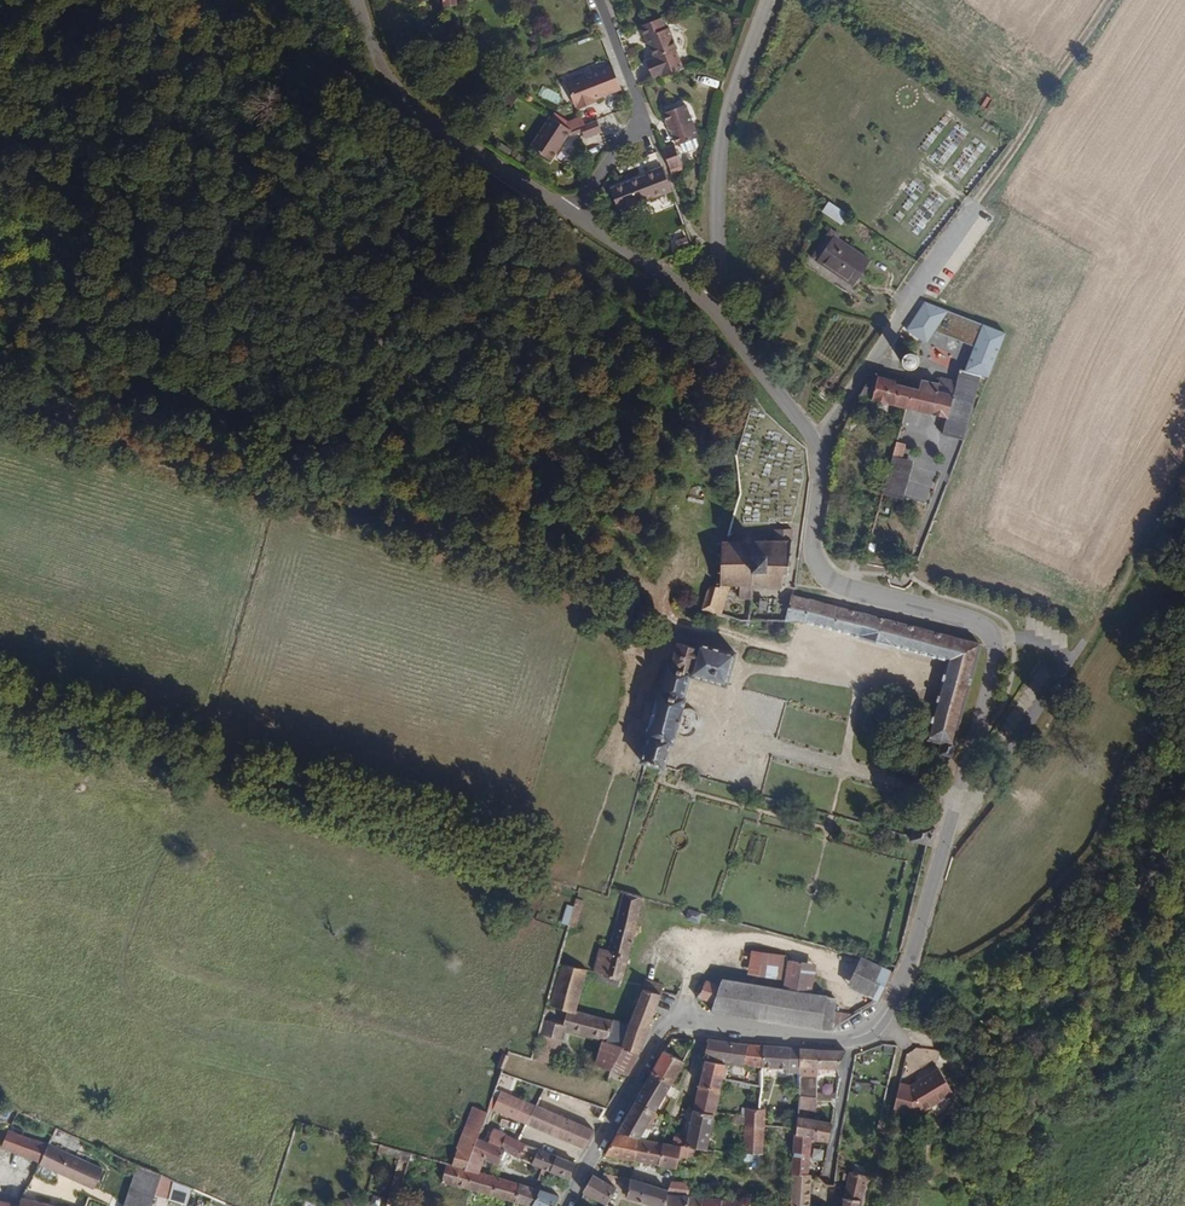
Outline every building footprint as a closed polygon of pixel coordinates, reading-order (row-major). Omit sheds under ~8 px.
[(699,65),(685,22),(674,26),(671,15),(649,23),(659,54),(650,58),(656,74),(666,70),(668,76),(699,65)] [(623,85),(614,60),(569,77),(581,107),(602,99),(600,95),(623,85)] [(704,136),(692,101),(667,112),(674,131),(678,129),(683,144),(704,136)] [(567,137),(573,126),(551,113),(534,142),(557,156),(567,137)] [(604,131),(600,118),(585,124),(587,130),(589,137),(604,131)] [(567,137),(587,130),(585,124),(576,128),(573,126),(567,137)] [(589,150),(604,141),(599,134),(585,142),(589,150)] [(687,165),(680,143),(665,148),(673,170),(687,165)] [(671,192),(660,161),(645,167),(645,172),(626,179),(635,205),(671,192)] [(848,214),(831,202),(824,212),(842,224),(848,214)] [(854,286),(873,259),(835,234),(818,260),(854,286)] [(908,330),(928,343),(935,330),(948,311),(934,305),(925,302),(908,330)] [(982,324),(948,311),(935,330),(974,347),(982,324)] [(1005,334),(982,324),(974,347),(964,370),(974,373),(981,376),(989,379),(1005,334)] [(903,356),(902,358),(901,359),(900,361),(900,363),(900,365),(901,367),(902,369),(903,371),(905,372),(907,373),(909,373),(911,373),(913,373),(915,372),(916,371),(918,369),(919,367),(919,365),(920,363),(919,361),(919,359),(918,358),(916,356),(915,355),(913,354),(911,354),(909,354),(907,354),(905,355),(903,356)] [(971,384),(974,373),(964,370),(961,369),(957,380),(971,384)] [(974,403),(981,376),(974,373),(971,384),(957,380),(954,392),(953,398),(967,401),(974,403)] [(896,380),(877,375),(876,378),(875,385),(872,396),(871,398),(905,407),(911,387),(895,383),(896,380)] [(872,396),(875,385),(876,378),(870,377),(860,396),(871,398),(872,396)] [(921,379),(918,389),(911,387),(905,407),(949,418),(945,433),(965,438),(974,403),(967,401),(953,398),(937,394),(939,383),(921,379)] [(904,445),(896,443),(892,458),(900,460),(904,445)] [(910,462),(900,460),(892,458),(882,497),(900,502),(901,496),(910,462)] [(910,467),(906,498),(928,501),(932,469),(910,467)] [(796,556),(796,551),(792,551),(793,545),(796,545),(796,541),(793,541),(793,529),(773,529),(772,540),(770,540),(770,537),(764,537),(764,541),(754,541),(751,538),(746,537),(743,539),(742,541),(740,540),(740,537),(734,537),(734,540),(729,540),(729,537),(727,537),(723,537),(723,540),(720,540),(720,545),(723,545),(723,548),(720,548),(720,552),(723,552),(723,556),(720,556),(720,562),(723,562),(723,566),(720,566),(720,570),(722,570),(722,574),(719,574),(719,578),(722,578),(722,580),(731,580),(734,580),(734,584),(739,584),(739,580),(743,580),(743,596),(758,596),(758,581),(764,581),(764,586),(770,586),(770,581),(783,581),(783,587),(789,586),(789,583),(792,583),(792,578),(788,578),(788,574),(792,574),(792,571),(795,571),(795,565),(792,564),(792,560),(793,556),(796,556)] [(721,615),(731,580),(722,580),(713,580),(707,591),(703,610),(721,615)] [(940,754),(956,758),(960,740),(957,739),(982,646),(794,593),(791,593),(783,618),(794,618),(948,660),(927,740),(943,745),(940,754)] [(672,741),(684,696),(681,695),(686,675),(726,684),(734,649),(696,640),(694,644),(675,640),(669,664),(665,663),(659,688),(656,687),(643,733),(644,734),(637,759),(661,765),(668,739),(672,741)] [(940,754),(943,745),(927,740),(925,749),(940,754)] [(759,864),(766,834),(749,830),(742,860),(759,864)] [(621,980),(641,898),(621,893),(607,950),(597,948),(591,972),(621,980)] [(583,901),(576,899),(574,906),(569,926),(577,928),(583,901)] [(562,924),(569,926),(574,906),(567,904),(562,924)] [(699,923),(701,914),(689,911),(686,919),(699,923)] [(747,975),(783,979),(785,962),(786,955),(750,950),(747,975)] [(846,987),(863,995),(876,1000),(878,1001),(883,989),(891,972),(859,958),(846,987)] [(812,995),(815,966),(785,962),(783,979),(781,990),(812,995)] [(574,1013),(584,971),(558,965),(548,1007),(565,1011),(574,1013)] [(647,979),(644,989),(660,994),(661,992),(663,984),(647,979)] [(718,987),(704,983),(699,995),(698,998),(712,1002),(709,1011),(833,1030),(836,1012),(837,1002),(826,998),(812,995),(781,990),(720,980),(718,987)] [(593,1067),(611,1071),(627,1076),(639,1053),(660,994),(644,989),(640,988),(628,1026),(607,1022),(602,1038),(593,1067)] [(558,1058),(565,1030),(602,1038),(607,1022),(574,1013),(565,1011),(561,1025),(544,1022),(535,1059),(558,1065),(559,1058),(558,1058)] [(854,1015),(836,1012),(833,1030),(844,1022),(854,1015)] [(761,1066),(762,1045),(746,1044),(707,1039),(704,1054),(706,1059),(741,1064),(761,1066)] [(789,1069),(790,1047),(762,1045),(761,1066),(789,1069)] [(799,1073),(799,1048),(790,1047),(789,1069),(789,1073),(799,1073)] [(845,1051),(799,1048),(799,1069),(817,1069),(837,1069),(845,1051)] [(681,1067),(683,1064),(662,1052),(649,1075),(670,1087),(681,1067)] [(721,1079),(724,1065),(705,1061),(699,1087),(719,1090),(721,1079)] [(954,1092),(939,1068),(909,1086),(898,1083),(892,1111),(914,1116),(954,1092)] [(818,1077),(817,1069),(799,1069),(799,1073),(799,1076),(818,1077)] [(655,1113),(670,1087),(649,1075),(634,1102),(655,1113)] [(818,1098),(818,1077),(799,1076),(800,1096),(808,1097),(818,1098)] [(715,1108),(719,1090),(699,1087),(693,1114),(713,1118),(714,1114),(715,1108)] [(818,1087),(818,1096),(837,1097),(837,1087),(818,1087)] [(489,1107),(487,1106),(485,1110),(480,1123),(489,1127),(497,1112),(525,1125),(535,1105),(495,1090),(489,1107)] [(816,1112),(818,1098),(808,1097),(800,1096),(798,1110),(816,1112)] [(653,1117),(655,1113),(634,1102),(616,1134),(618,1135),(640,1139),(647,1127),(653,1129),(657,1121),(653,1117)] [(485,1110),(470,1105),(449,1164),(464,1168),(475,1138),(480,1123),(485,1110)] [(584,1150),(596,1131),(579,1124),(567,1119),(558,1115),(555,1113),(535,1105),(525,1125),(584,1150)] [(765,1124),(766,1110),(759,1109),(746,1108),(746,1116),(743,1148),(743,1152),(763,1154),(765,1124)] [(707,1147),(713,1118),(693,1114),(692,1121),(687,1139),(686,1146),(694,1148),(706,1151),(707,1149),(707,1147)] [(827,1144),(831,1122),(798,1118),(797,1118),(797,1122),(796,1126),(796,1132),(809,1133),(809,1138),(813,1138),(813,1143),(827,1144)] [(496,1147),(503,1135),(489,1127),(480,1123),(475,1138),(496,1147)] [(652,1133),(653,1129),(647,1127),(640,1139),(650,1140),(653,1134),(652,1133)] [(45,1145),(8,1129),(0,1146),(0,1147),(25,1158),(23,1163),(35,1168),(45,1145)] [(808,1176),(811,1155),(813,1143),(813,1138),(809,1138),(809,1133),(796,1132),(792,1175),(808,1176)] [(542,1152),(517,1141),(503,1135),(496,1147),(475,1138),(464,1168),(479,1172),(485,1157),(501,1162),(505,1153),(513,1156),(511,1162),(520,1166),(523,1161),(536,1166),(542,1152)] [(634,1161),(637,1140),(617,1136),(615,1136),(604,1156),(610,1157),(634,1161)] [(686,1146),(687,1139),(675,1137),(674,1145),(672,1145),(672,1147),(681,1149),(684,1149),(686,1146)] [(677,1168),(681,1149),(672,1147),(662,1145),(637,1140),(634,1161),(677,1168)] [(103,1168),(46,1143),(45,1145),(35,1168),(32,1173),(51,1181),(55,1171),(94,1188),(103,1168)] [(576,1164),(542,1152),(536,1166),(543,1169),(568,1179),(576,1164)] [(479,1172),(464,1168),(449,1164),(445,1163),(443,1182),(470,1190),(514,1204),(518,1183),(479,1172)] [(161,1176),(136,1168),(124,1205),(151,1205),(155,1195),(161,1176)] [(867,1186),(869,1177),(858,1176),(859,1173),(848,1172),(846,1184),(867,1186)] [(812,1175),(808,1176),(792,1175),(788,1205),(808,1205),(812,1175)] [(155,1195),(168,1199),(174,1180),(161,1176),(155,1195)] [(616,1188),(599,1180),(593,1177),(582,1195),(604,1205),(607,1205),(611,1199),(616,1188)] [(666,1189),(630,1180),(628,1197),(653,1205),(666,1205),(666,1196),(666,1189)] [(538,1191),(534,1190),(518,1183),(514,1204),(520,1205),(532,1205),(538,1191)] [(860,1202),(867,1186),(846,1184),(843,1199),(842,1199),(841,1205),(860,1205),(860,1202)] [(558,1199),(538,1191),(532,1205),(554,1205),(558,1199)] [(690,1196),(666,1196),(666,1205),(689,1205),(690,1196)] [(703,1198),(690,1196),(689,1205),(702,1205),(703,1198)] [(721,1201),(712,1199),(703,1198),(702,1205),(721,1205),(721,1201)]
